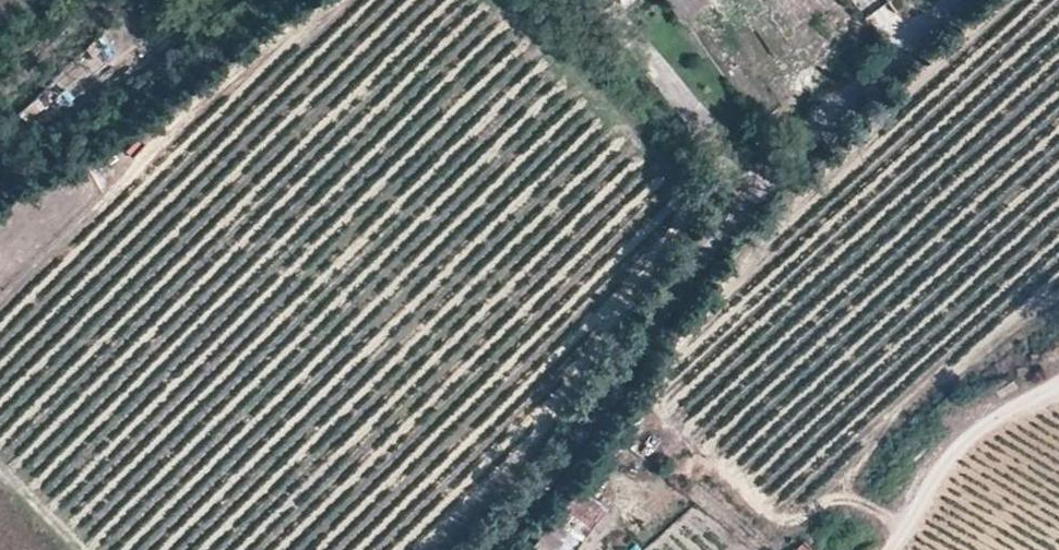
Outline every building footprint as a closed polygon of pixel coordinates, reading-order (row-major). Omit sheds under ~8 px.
[(529,540),(540,549),(566,549),(604,506),(578,483),(529,540)]
